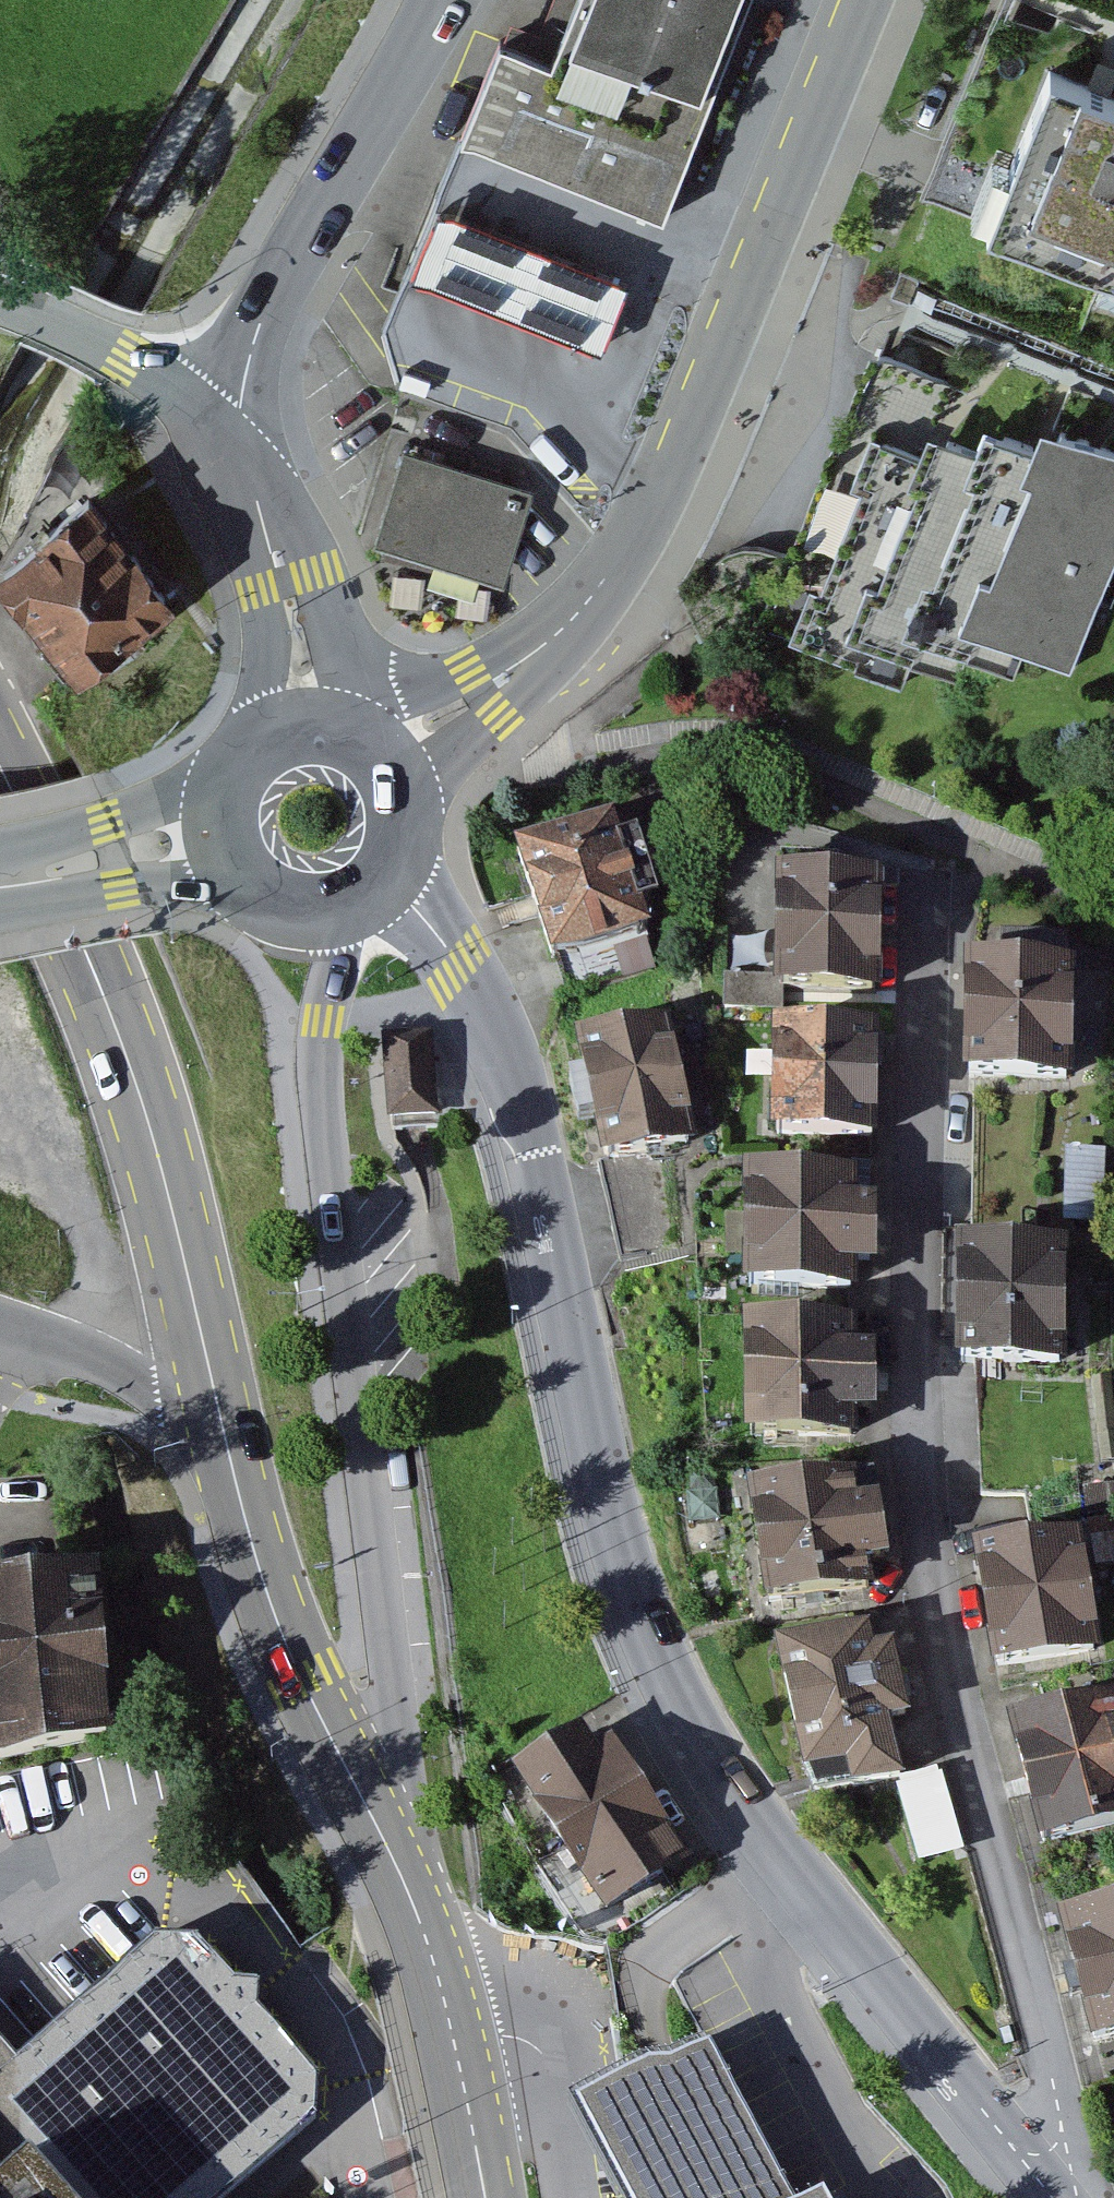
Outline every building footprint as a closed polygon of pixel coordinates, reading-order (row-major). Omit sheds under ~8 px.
[(548,59),(500,39),(460,138),(662,219),(750,0),(572,0),(548,59)] [(986,225),(1113,278),(1113,96),(1100,91),(1050,70),(986,225)] [(662,219),(460,138),(382,330),(583,411),(662,219)] [(975,450),(964,478),(983,485),(922,637),(966,655),(1013,674),(1023,649),(959,624),(979,573),(999,581),(1051,453),(1042,449),(985,426),(975,450)] [(1023,649),(1070,668),(1113,560),(1113,451),(1061,430),(1051,453),(999,581),(979,573),(959,624),(1023,649)] [(809,648),(900,685),(910,660),(846,634),(866,583),(886,591),(938,463),(931,460),(870,436),(849,487),(871,495),(809,648)] [(910,660),(957,679),(966,655),(922,637),(983,485),(964,478),(975,450),(947,439),(938,463),(886,591),(866,583),(846,634),(910,660)] [(465,472),(406,455),(383,535),(486,565),(507,493),(463,480),(465,472)] [(131,556),(88,499),(49,529),(51,532),(5,566),(78,662),(165,596),(133,554),(131,556)] [(630,819),(533,850),(570,966),(667,936),(630,819)] [(835,867),(781,866),(780,979),(724,978),(724,1008),(780,1008),(780,988),(874,989),(875,882),(835,882),(835,867)] [(1001,969),(970,969),(969,1076),(1066,1077),(1068,940),(1001,939),(1001,969)] [(683,1022),(593,1045),(625,1167),(715,1143),(683,1022)] [(871,1034),(778,1033),(777,1132),(870,1134),(871,1034)] [(429,1053),(387,1056),(391,1116),(433,1114),(429,1053)] [(1102,1152),(1072,1152),(1071,1221),(1100,1221),(1102,1152)] [(849,1181),(749,1182),(751,1286),(849,1285),(849,1259),(869,1259),(868,1208),(849,1209),(849,1181)] [(1060,1250),(963,1249),(962,1360),(974,1360),(982,1495),(1050,1491),(1044,1361),(1058,1361),(1060,1250)] [(849,1329),(749,1331),(752,1436),(851,1434),(851,1407),(870,1407),(869,1356),(849,1357),(849,1329)] [(782,1491),(754,1495),(768,1601),(782,1600),(783,1610),(801,1608),(799,1596),(867,1587),(863,1558),(882,1556),(872,1478),(819,1485),(817,1471),(780,1476),(782,1491)] [(1086,1492),(1089,1514),(1113,1511),(1113,1489),(1086,1492)] [(1089,1525),(1095,1567),(1107,1565),(1113,1611),(1113,1521),(1089,1525)] [(1076,1541),(980,1557),(997,1665),(1093,1650),(1076,1541)] [(0,1587),(0,1751),(119,1740),(103,1577),(0,1587)] [(867,1631),(780,1650),(811,1794),(898,1775),(887,1717),(905,1714),(891,1649),(871,1652),(867,1631)] [(1013,1726),(1042,1841),(1113,1823),(1113,1706),(1113,1701),(1013,1726)] [(579,1727),(522,1764),(605,1894),(682,1845),(611,1734),(591,1746),(579,1727)] [(940,1767),(899,1782),(925,1859),(967,1845),(940,1767)] [(1064,1920),(1095,2041),(1113,2036),(1113,1908),(1064,1920)] [(310,2111),(307,2066),(196,1938),(151,1934),(16,2055),(0,2037),(0,2197),(213,2197),(310,2111)] [(567,2103),(618,2197),(792,2197),(709,2038),(655,2056),(567,2103)]
